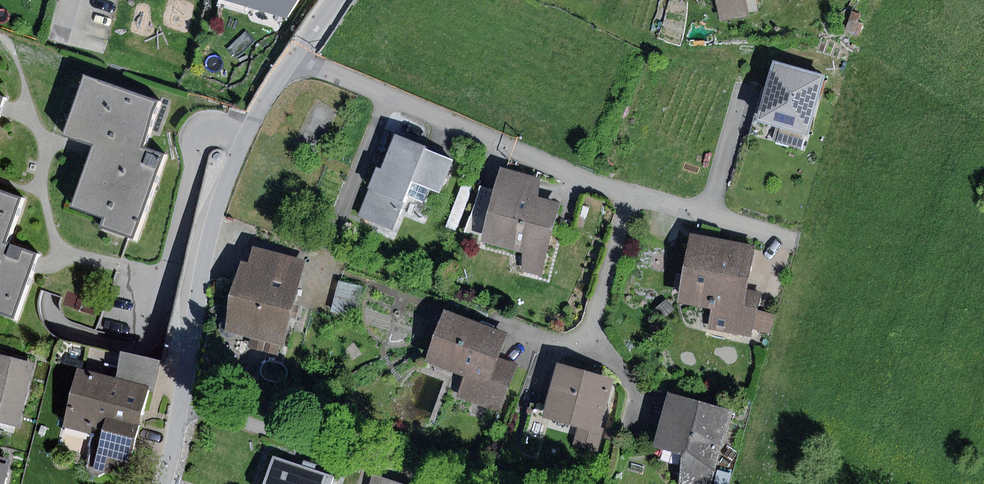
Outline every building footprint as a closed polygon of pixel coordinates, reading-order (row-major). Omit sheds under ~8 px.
[(287,18),(299,0),(226,0),(287,18)] [(722,21),(748,17),(746,0),(718,0),(722,21)] [(827,78),(775,64),(759,121),(780,127),(775,143),(806,152),(827,78)] [(164,101),(94,77),(73,139),(100,148),(98,153),(79,210),(109,220),(106,227),(140,238),(167,157),(147,150),(164,101)] [(6,110),(9,100),(0,97),(0,126),(6,110)] [(428,146),(396,134),(382,170),(378,168),(359,217),(393,230),(412,181),(440,192),(453,159),(427,149),(428,146)] [(540,178),(501,168),(495,190),(484,237),(482,242),(522,252),(522,269),(541,274),(561,204),(539,197),(540,178)] [(463,181),(446,227),(456,231),(474,184),(463,181)] [(484,237),(495,190),(480,185),(464,231),(484,237)] [(0,191),(0,316),(21,323),(41,265),(43,259),(12,249),(28,200),(0,191)] [(754,245),(692,234),(679,304),(710,310),(706,330),(751,338),(753,329),(756,309),(742,307),(754,245)] [(254,247),(249,265),(301,278),(306,260),(254,247)] [(249,265),(242,263),(225,330),(250,337),(247,349),(276,357),(279,344),(284,345),(301,278),(249,265)] [(339,281),(332,312),(354,317),(362,286),(339,281)] [(666,299),(656,307),(664,318),(674,310),(666,299)] [(776,314),(756,309),(753,329),(771,334),(776,314)] [(507,333),(446,312),(428,362),(465,375),(490,384),(499,359),(507,333)] [(99,415),(140,425),(149,390),(153,391),(160,361),(122,352),(116,377),(78,368),(64,427),(95,434),(99,415)] [(0,354),(0,422),(21,427),(37,363),(12,357),(0,354)] [(519,366),(499,359),(490,384),(481,407),(501,414),(519,366)] [(617,380),(558,363),(546,406),(543,417),(602,433),(617,380)] [(490,384),(465,375),(456,398),(481,407),(490,384)] [(733,412),(671,394),(655,447),(682,455),(682,461),(716,471),(733,412)] [(543,417),(546,406),(530,402),(521,434),(538,438),(543,417)] [(99,415),(95,434),(86,468),(107,473),(110,459),(131,464),(140,425),(99,415)] [(274,458),(266,483),(331,483),(333,477),(274,458)] [(682,461),(680,483),(713,483),(716,471),(682,461)] [(369,483),(399,483),(372,474),(369,483)]
